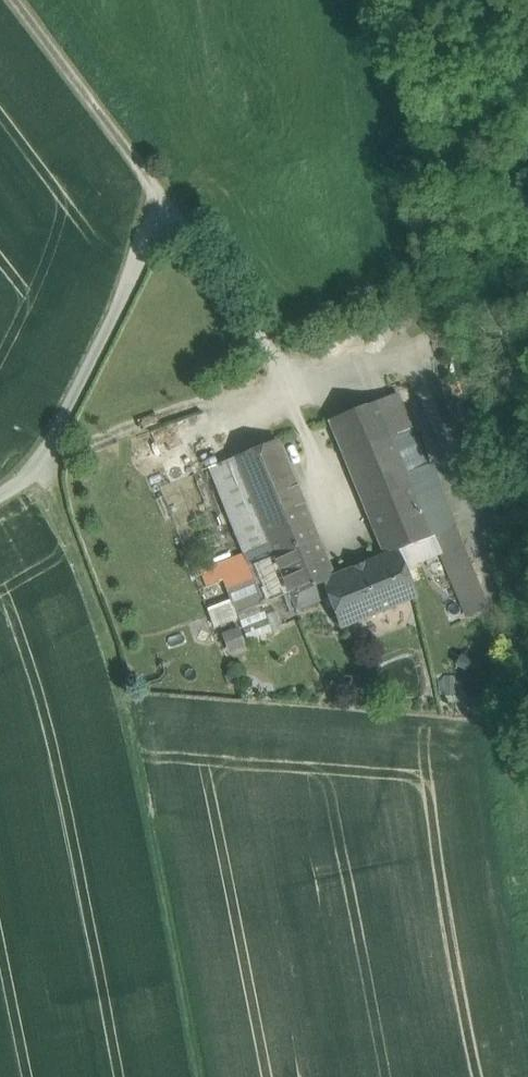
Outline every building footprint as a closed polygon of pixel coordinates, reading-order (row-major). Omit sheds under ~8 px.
[(379,401),(434,536),(454,529),(398,393),(379,401)] [(330,422),(385,557),(397,552),(434,537),(434,536),(379,401),(328,422),(328,423),(330,422)] [(278,440),(234,458),(288,589),(291,596),(324,583),(323,582),(335,577),(278,440)] [(288,589),(234,458),(209,468),(244,556),(250,568),(264,599),(288,589)] [(434,536),(434,537),(468,617),(486,609),(454,529),(434,536)] [(329,597),(342,627),(416,597),(397,552),(385,557),(335,577),(323,582),(324,583),(329,597)] [(250,568),(244,556),(201,573),(207,587),(223,581),(250,568)] [(250,568),(223,581),(235,611),(264,600),(264,599),(250,568)] [(329,597),(324,583),(291,596),(296,610),(329,597)] [(263,606),(238,616),(248,641),(273,631),(263,606)]
